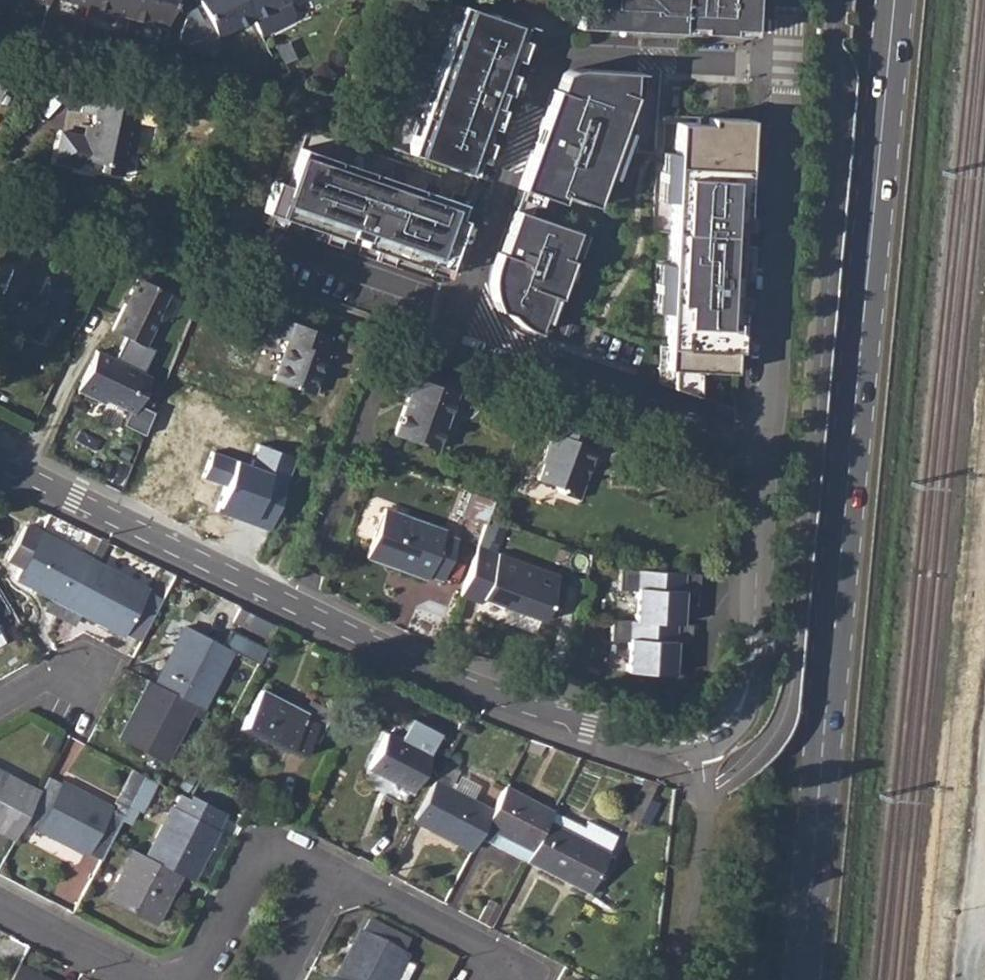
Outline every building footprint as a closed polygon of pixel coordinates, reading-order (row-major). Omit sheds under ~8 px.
[(87,5),(127,15),(131,0),(89,0),(87,5)] [(127,15),(165,26),(172,0),(131,0),(127,15)] [(244,0),(199,0),(201,4),(188,10),(180,41),(213,49),(216,38),(218,37),(253,19),(244,0)] [(253,19),(261,35),(291,20),(294,12),(291,5),(302,0),(244,0),(253,19)] [(575,26),(749,35),(751,0),(582,0),(575,26)] [(459,5),(408,153),(470,174),(475,159),(481,161),(488,142),(482,140),(498,91),(505,93),(511,73),(505,71),(510,57),(516,59),(523,39),(517,37),(522,23),(490,12),(489,15),(459,5)] [(641,108),(646,86),(586,82),(576,83),(567,87),(564,95),(556,118),(531,188),(529,203),(526,215),(546,220),(549,212),(566,217),(568,209),(600,218),(606,190),(622,193),(638,146),(626,143),(628,136),(634,139),(645,116),(636,110),(641,108)] [(88,125),(86,133),(97,137),(86,159),(97,161),(96,171),(119,175),(125,147),(132,149),(141,105),(137,104),(87,93),(82,92),(78,108),(91,111),(88,125)] [(711,132),(710,138),(679,137),(678,170),(669,170),(668,215),(675,216),(674,278),(662,278),(662,329),(670,330),(671,371),(665,374),(667,396),(702,406),(702,414),(712,414),(713,391),(721,392),(722,398),(739,399),(739,370),(749,369),(760,134),(711,132)] [(79,135),(74,157),(86,159),(97,137),(86,133),(85,136),(79,135)] [(274,178),(263,210),(311,227),(313,221),(361,238),(359,244),(424,266),(426,260),(445,266),(461,219),(455,217),(460,202),(300,146),(287,183),(274,178)] [(589,247),(519,226),(512,247),(506,267),(500,265),(497,275),(493,291),(495,303),(498,315),(502,326),(515,331),(528,339),(545,345),(557,312),(570,314),(572,301),(583,303),(588,285),(580,282),(580,275),(570,273),(572,268),(582,271),(589,247)] [(0,293),(0,309),(10,314),(9,317),(27,326),(23,335),(41,344),(60,304),(68,286),(46,275),(37,293),(23,286),(28,276),(12,268),(0,293)] [(137,278),(111,330),(143,346),(158,316),(155,315),(165,292),(137,278)] [(286,342),(273,379),(312,394),(327,353),(325,352),(330,335),(282,317),(275,338),(286,342)] [(94,350),(75,388),(92,397),(95,393),(122,406),(139,372),(94,350)] [(399,371),(393,389),(408,395),(393,433),(434,449),(459,378),(409,359),(404,374),(399,371)] [(543,461),(537,479),(555,486),(558,493),(577,500),(584,482),(580,471),(583,463),(586,464),(592,447),(588,445),(593,429),(555,416),(540,460),(543,461)] [(154,469),(167,475),(181,481),(180,483),(195,489),(194,491),(209,497),(225,459),(210,453),(214,445),(170,428),(154,469)] [(493,499),(469,490),(461,512),(466,514),(465,517),(484,524),(487,518),(493,499)] [(384,508),(366,556),(425,578),(426,574),(441,580),(456,539),(441,533),(442,530),(384,508)] [(15,579),(49,597),(65,605),(88,559),(24,526),(6,560),(20,568),(15,579)] [(476,546),(459,594),(481,602),(482,597),(540,620),(556,576),(476,546)] [(161,598),(88,559),(65,605),(80,613),(138,641),(161,598)] [(626,671),(671,674),(673,642),(688,643),(690,625),(679,624),(681,591),(696,592),(698,574),(619,569),(619,590),(635,591),(634,621),(611,620),(610,641),(627,642),(626,671)] [(17,633),(0,602),(0,644),(17,633)] [(236,608),(229,621),(263,638),(269,625),(236,608)] [(183,626),(154,684),(193,705),(199,708),(229,649),(255,662),(263,648),(263,646),(227,629),(219,644),(183,626)] [(154,684),(148,681),(119,737),(164,761),(193,705),(154,684)] [(285,751),(298,758),(314,727),(324,709),(307,700),(301,712),(259,690),(237,732),(252,740),(253,737),(283,753),(285,751)] [(324,709),(314,727),(320,730),(330,712),(324,709)] [(384,732),(365,769),(410,792),(429,756),(427,755),(402,742),(384,732)] [(443,763),(413,821),(471,850),(479,836),(483,827),(491,811),(449,789),(458,772),(443,763)] [(129,768),(114,797),(127,803),(129,799),(142,775),(129,768)] [(83,857),(107,811),(110,805),(60,779),(47,772),(35,794),(20,824),(33,831),(83,857)] [(142,775),(129,799),(142,805),(154,782),(142,775)] [(13,838),(35,794),(0,777),(0,831),(13,838)] [(526,860),(530,852),(546,821),(552,810),(505,785),(491,811),(483,827),(479,836),(526,860)] [(176,794),(143,857),(177,874),(188,880),(206,846),(224,813),(188,794),(185,799),(176,794)] [(530,852),(526,860),(587,892),(607,852),(546,821),(530,852)] [(143,857),(132,851),(106,901),(151,924),(177,874),(143,857)] [(486,899),(476,918),(489,925),(499,905),(486,899)] [(335,979),(405,979),(411,968),(400,962),(404,955),(402,954),(408,941),(369,920),(362,933),(360,932),(335,979)] [(9,979),(35,979),(15,970),(9,979)]
